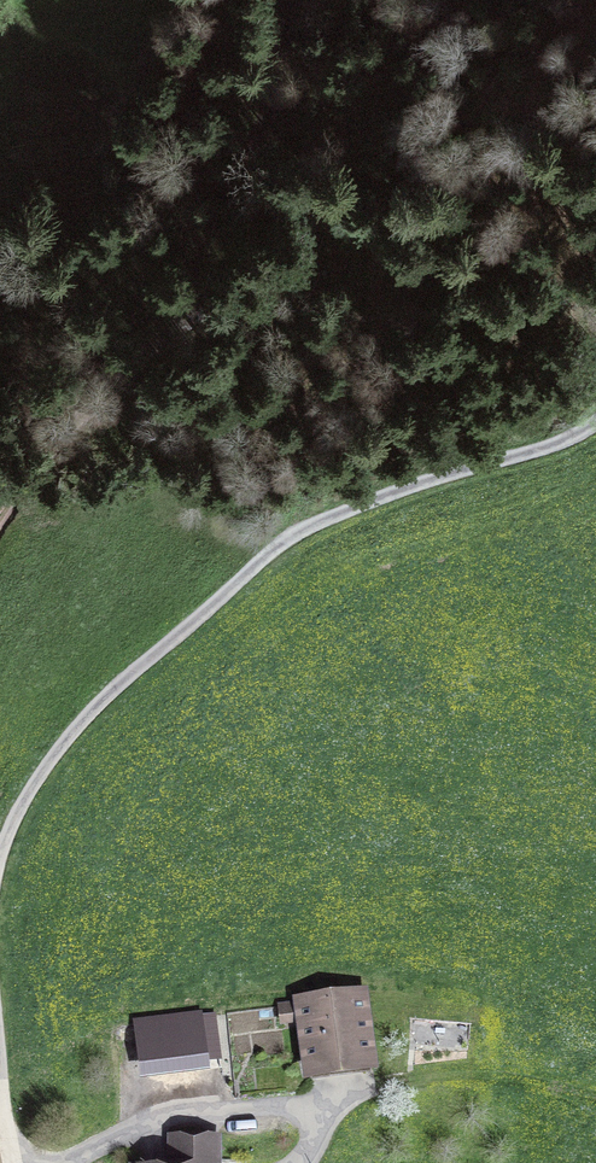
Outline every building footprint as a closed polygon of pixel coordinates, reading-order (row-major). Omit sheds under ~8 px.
[(310,1073),(371,1065),(361,995),(301,1003),(310,1073)] [(213,1018),(139,1027),(144,1065),(217,1056),(213,1018)] [(170,1162),(221,1162),(221,1139),(170,1140),(170,1162)]
